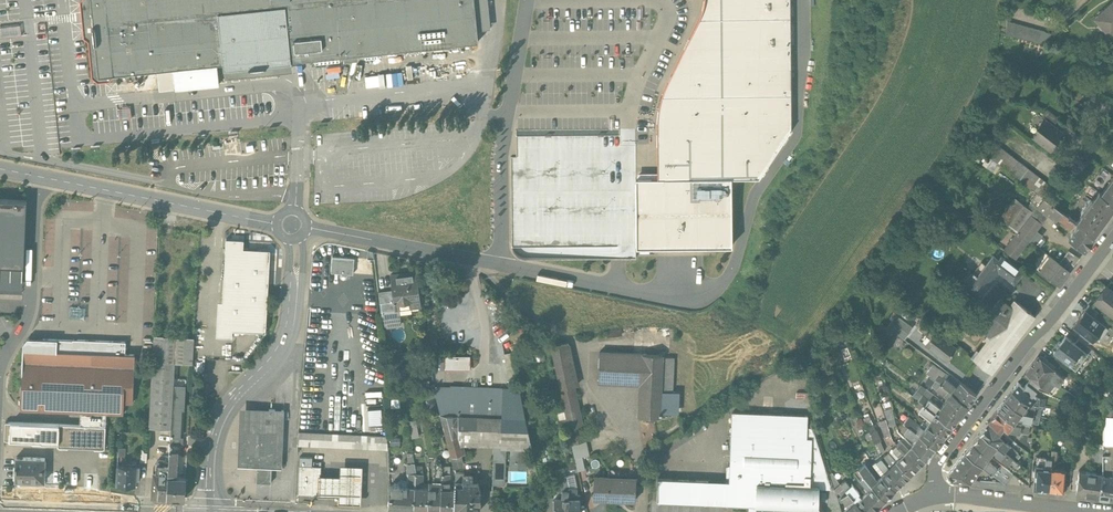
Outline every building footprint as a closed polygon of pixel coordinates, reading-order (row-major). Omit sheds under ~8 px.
[(113,74),(102,75),(97,73),(93,36),(91,36),(88,36),(85,0),(86,0),(81,0),(80,0),(84,37),(89,41),(92,76),(98,81),(109,80),(113,74)] [(85,0),(88,36),(91,36),(93,36),(97,73),(102,75),(113,74),(158,70),(160,89),(219,84),(217,64),(223,63),(225,79),(292,71),(291,61),(478,42),(477,31),(490,29),(487,0),(86,0),(85,0)] [(709,1),(708,7),(708,9),(706,13),(705,17),(671,85),(669,89),(667,96),(666,100),(664,105),(663,113),(662,121),(662,129),(663,156),(663,163),(663,168),(663,177),(649,177),(635,177),(636,246),(732,245),(731,177),(759,177),(791,129),(796,115),(793,0),(709,0),(709,1)] [(1095,17),(1110,34),(1112,32),(1112,1),(1095,17)] [(1026,25),(1006,20),(1005,33),(1023,38),(1026,25)] [(1051,32),(1026,25),(1023,38),(1040,43),(1051,32)] [(1100,97),(1088,92),(1082,104),(1095,109),(1100,97)] [(1059,118),(1047,109),(1041,117),(1043,118),(1053,125),(1059,118)] [(1053,125),(1043,118),(1039,124),(1039,128),(1033,136),(1050,150),(1058,140),(1057,136),(1061,131),(1053,125)] [(662,129),(516,129),(516,156),(511,156),(512,246),(513,252),(517,256),(522,259),(526,259),(617,258),(636,258),(636,246),(635,177),(663,177),(663,168),(662,129)] [(1017,161),(996,145),(988,155),(1009,171),(1017,161)] [(1053,188),(1017,161),(1009,171),(1044,198),(1045,199),(1053,188)] [(1101,195),(1112,204),(1112,179),(1101,195)] [(1090,200),(1081,213),(1083,215),(1077,223),(1077,224),(1093,236),(1093,235),(1098,228),(1099,229),(1111,213),(1110,212),(1112,208),(1112,204),(1101,195),(1099,194),(1093,202),(1090,200)] [(1033,212),(1015,198),(1000,217),(1018,231),(1017,232),(1028,240),(1040,225),(1029,217),(1032,212),(1033,212)] [(1045,199),(1044,198),(1037,206),(1048,214),(1056,221),(1058,219),(1061,222),(1066,215),(1045,199)] [(0,201),(0,291),(22,292),(26,202),(0,201)] [(1043,221),(1048,214),(1037,206),(1033,212),(1032,212),(1043,221)] [(1093,236),(1077,224),(1077,223),(1066,215),(1061,222),(1072,230),(1073,228),(1075,230),(1068,239),(1084,252),(1095,237),(1093,235),(1093,236)] [(1017,232),(1004,249),(1015,258),(1028,240),(1017,232)] [(243,241),(226,240),(223,303),(218,303),(217,337),(232,338),(232,331),(266,333),(270,251),(243,249),(243,241)] [(1068,251),(1059,264),(1069,272),(1079,259),(1068,251)] [(977,275),(973,272),(964,283),(979,295),(998,272),(1013,283),(1022,272),(1001,256),(998,260),(992,255),(977,275)] [(353,258),(331,256),(330,272),(341,273),(341,275),(346,275),(346,273),(352,273),(353,258)] [(1050,257),(1040,271),(1059,285),(1069,272),(1059,264),(1050,257)] [(416,273),(400,275),(400,273),(391,274),(392,290),(393,290),(394,302),(398,302),(411,300),(411,297),(419,296),(419,299),(420,299),(417,271),(416,271),(416,273)] [(1106,286),(1094,301),(1112,315),(1112,292),(1106,287),(1106,286)] [(393,290),(392,290),(378,291),(383,329),(401,327),(398,302),(394,302),(393,290)] [(1009,306),(999,299),(977,327),(988,336),(985,339),(984,339),(986,341),(998,350),(1003,344),(1028,312),(1028,311),(1013,300),(1013,301),(1009,306)] [(1099,313),(1089,306),(1085,311),(1095,318),(1099,313)] [(1095,318),(1085,311),(1074,326),(1093,341),(1105,326),(1095,318)] [(896,316),(888,327),(894,332),(904,340),(913,328),(896,316)] [(888,327),(887,328),(883,324),(880,328),(890,336),(894,332),(888,327)] [(928,325),(924,331),(929,335),(934,329),(928,325)] [(956,349),(935,333),(926,345),(936,353),(936,354),(938,357),(939,355),(946,361),(956,349)] [(1075,344),(1065,337),(1053,353),(1075,369),(1087,354),(1075,344)] [(168,360),(169,339),(153,338),(149,428),(171,429),(173,383),(175,361),(168,360)] [(35,347),(24,347),(24,350),(23,350),(23,361),(22,361),(21,409),(76,411),(80,411),(106,412),(122,413),(121,413),(123,413),(123,412),(123,402),(131,402),(133,402),(134,366),(133,366),(134,354),(125,354),(125,342),(73,339),(73,340),(43,339),(43,340),(39,339),(35,343),(35,347)] [(194,340),(169,339),(168,360),(175,361),(193,362),(194,340)] [(1095,351),(1079,339),(1075,344),(1087,354),(1091,356),(1095,351)] [(986,341),(978,351),(977,350),(971,357),(992,373),(1011,349),(1003,344),(998,350),(986,341)] [(567,342),(550,345),(560,389),(574,386),(577,385),(567,342)] [(662,355),(599,352),(599,381),(642,383),(640,415),(666,416),(666,412),(676,412),(677,391),(672,391),(674,357),(662,357),(662,355)] [(1042,361),(1038,358),(1032,366),(1055,383),(1061,376),(1052,369),(1042,361)] [(1054,366),(1044,358),(1042,361),(1052,369),(1054,366)] [(1055,383),(1032,366),(1026,374),(1030,377),(1040,385),(1049,392),(1050,390),(1055,383)] [(957,388),(939,375),(935,380),(941,385),(968,405),(976,395),(960,383),(957,388)] [(1061,376),(1055,383),(1059,386),(1064,378),(1061,376)] [(1040,385),(1030,377),(1028,380),(1038,388),(1040,385)] [(171,429),(170,436),(181,437),(182,405),(185,405),(186,384),(173,383),(171,429)] [(1055,383),(1050,390),(1053,392),(1059,386),(1055,383)] [(1023,388),(1018,384),(1012,392),(1027,404),(1030,404),(1036,398),(1033,395),(1031,394),(1023,388)] [(968,405),(941,385),(937,391),(947,399),(944,403),(960,416),(968,405)] [(1033,391),(1025,385),(1023,388),(1031,394),(1033,392),(1033,391)] [(588,454),(574,386),(560,389),(577,470),(585,468),(582,455),(588,454)] [(435,391),(440,415),(501,417),(503,389),(450,387),(450,388),(442,387),(442,389),(435,391)] [(520,390),(503,389),(501,417),(440,415),(451,456),(458,454),(463,453),(459,437),(494,438),(493,482),(492,482),(492,484),(505,484),(506,446),(531,447),(520,390)] [(1012,392),(1011,392),(1005,401),(1020,412),(1033,415),(1034,409),(1025,407),(1027,404),(1012,392)] [(944,403),(940,408),(922,395),(918,400),(924,405),(951,426),(960,416),(944,403)] [(1036,398),(1030,404),(1036,406),(1040,401),(1036,398)] [(1020,412),(1005,401),(997,411),(1013,424),(1017,419),(1038,424),(1040,417),(1033,415),(1020,412)] [(919,402),(915,407),(919,410),(924,405),(919,402)] [(951,426),(924,405),(919,410),(931,419),(927,424),(943,437),(951,426)] [(253,464),(257,464),(257,461),(259,461),(261,414),(268,414),(268,410),(256,409),(243,409),(240,409),(238,463),(241,463),(253,464)] [(1042,410),(1034,409),(1033,415),(1040,417),(1042,410)] [(281,467),(283,410),(277,410),(272,410),(268,410),(268,414),(261,414),(259,461),(257,461),(257,464),(256,483),(271,483),(272,467),(281,467)] [(106,426),(106,412),(80,411),(80,425),(106,426)] [(1013,424),(997,411),(988,422),(1000,431),(1003,427),(1005,429),(1008,429),(1009,430),(1027,434),(1029,427),(1013,424)] [(732,412),(729,481),(726,481),(725,503),(755,504),(754,509),(753,509),(753,511),(808,511),(808,507),(818,507),(819,485),(809,484),(811,437),(807,437),(808,415),(732,412)] [(879,420),(882,433),(888,431),(887,425),(893,423),(892,417),(879,420)] [(924,429),(908,417),(903,422),(906,425),(910,428),(935,447),(943,437),(927,424),(924,429)] [(1105,418),(1103,430),(1102,445),(1102,455),(1112,455),(1112,462),(1110,462),(1102,462),(1102,474),(1099,495),(1112,497),(1112,418),(1105,418)] [(4,440),(41,441),(41,443),(43,442),(44,444),(46,443),(53,443),(55,445),(57,443),(58,443),(59,443),(59,424),(5,422),(4,440)] [(1000,431),(988,422),(979,434),(1003,452),(1009,445),(1001,439),(1000,436),(997,434),(1000,431)] [(105,449),(106,426),(80,425),(59,424),(59,443),(58,443),(58,447),(105,449)] [(910,428),(906,425),(902,430),(906,433),(910,428)] [(935,447),(910,428),(906,433),(913,439),(914,437),(916,439),(913,443),(910,440),(909,442),(912,445),(926,459),(935,447)] [(387,436),(298,432),(298,445),(388,449),(387,436)] [(1003,452),(979,434),(972,444),(989,456),(992,451),(994,453),(994,455),(1014,470),(1019,464),(1015,461),(1003,452)] [(170,436),(170,444),(178,444),(183,445),(184,437),(181,437),(170,436)] [(906,447),(901,443),(897,447),(902,451),(906,447)] [(178,444),(170,444),(169,456),(178,457),(178,444)] [(989,456),(972,444),(964,453),(981,466),(992,474),(996,468),(996,467),(986,460),(989,456)] [(926,459),(912,445),(904,453),(918,467),(926,459)] [(1018,452),(1009,445),(1003,452),(1015,461),(1019,456),(1016,454),(1018,452)] [(1102,445),(1090,445),(1090,461),(1102,461),(1102,455),(1102,445)] [(902,451),(897,447),(894,450),(898,455),(902,451)] [(918,467),(904,453),(897,461),(911,474),(918,467)] [(964,453),(948,474),(950,479),(969,481),(981,466),(964,453)] [(458,454),(451,456),(454,467),(461,465),(458,454)] [(893,465),(885,455),(883,457),(885,459),(883,460),(883,461),(889,468),(893,465)] [(185,499),(186,477),(177,477),(178,457),(169,456),(169,466),(167,498),(185,499)] [(1050,458),(1036,456),(1034,487),(1048,488),(1049,467),(1049,465),(1050,458)] [(45,458),(16,457),(15,481),(44,482),(45,458)] [(883,461),(882,463),(881,461),(878,463),(886,472),(889,468),(883,461)] [(911,474),(897,461),(893,465),(889,468),(903,482),(911,474)] [(882,476),(877,480),(870,471),(865,463),(859,467),(863,474),(864,476),(873,486),(885,499),(895,489),(882,476)] [(1013,475),(998,464),(996,467),(996,468),(992,474),(1005,484),(1013,475)] [(140,466),(117,465),(116,485),(125,485),(128,489),(133,489),(135,486),(135,480),(139,480),(140,466)] [(154,497),(167,498),(169,466),(157,465),(157,472),(153,471),(152,495),(154,497)] [(321,476),(321,467),(299,466),(298,495),(318,495),(320,496),(321,476)] [(361,490),(362,466),(340,466),(339,476),(321,476),(320,496),(318,495),(317,496),(326,496),(339,497),(338,503),(361,504),(361,490)] [(1065,468),(1049,467),(1048,488),(1063,490),(1065,468)] [(886,472),(882,476),(895,489),(903,482),(889,468),(886,472)] [(442,473),(441,509),(454,510),(455,488),(451,488),(447,488),(447,486),(449,486),(450,469),(442,469),(442,473)] [(1102,474),(1079,470),(1076,492),(1099,495),(1102,474)] [(410,484),(410,487),(390,486),(389,507),(414,508),(415,473),(411,473),(411,471),(408,471),(408,482),(409,484),(410,484)] [(415,473),(414,508),(427,509),(428,487),(421,487),(421,484),(423,484),(423,471),(420,471),(420,474),(415,473)] [(428,487),(427,509),(441,509),(442,473),(438,473),(438,471),(435,471),(434,485),(436,485),(436,488),(428,487)] [(456,472),(455,481),(463,481),(463,473),(456,472)] [(885,499),(873,486),(864,476),(862,477),(861,475),(858,477),(866,487),(869,487),(871,488),(865,494),(877,507),(885,499)] [(636,478),(594,476),(593,498),(635,500),(636,478)] [(726,481),(658,478),(657,500),(725,503),(726,481)] [(455,488),(454,510),(479,511),(480,501),(480,493),(480,489),(478,489),(478,482),(463,481),(455,481),(455,485),(455,488)] [(560,484),(553,485),(555,493),(563,494),(560,484)] [(865,494),(859,500),(857,498),(858,494),(850,485),(848,486),(849,488),(847,490),(855,500),(867,511),(873,511),(877,507),(865,494)] [(568,487),(568,498),(569,498),(568,511),(579,511),(579,509),(580,495),(576,495),(576,487),(568,487)] [(845,488),(842,491),(844,493),(841,496),(847,502),(848,502),(849,501),(851,504),(844,511),(867,511),(855,500),(847,490),(845,488)] [(554,497),(553,510),(553,511),(568,511),(569,498),(568,498),(554,497)]
